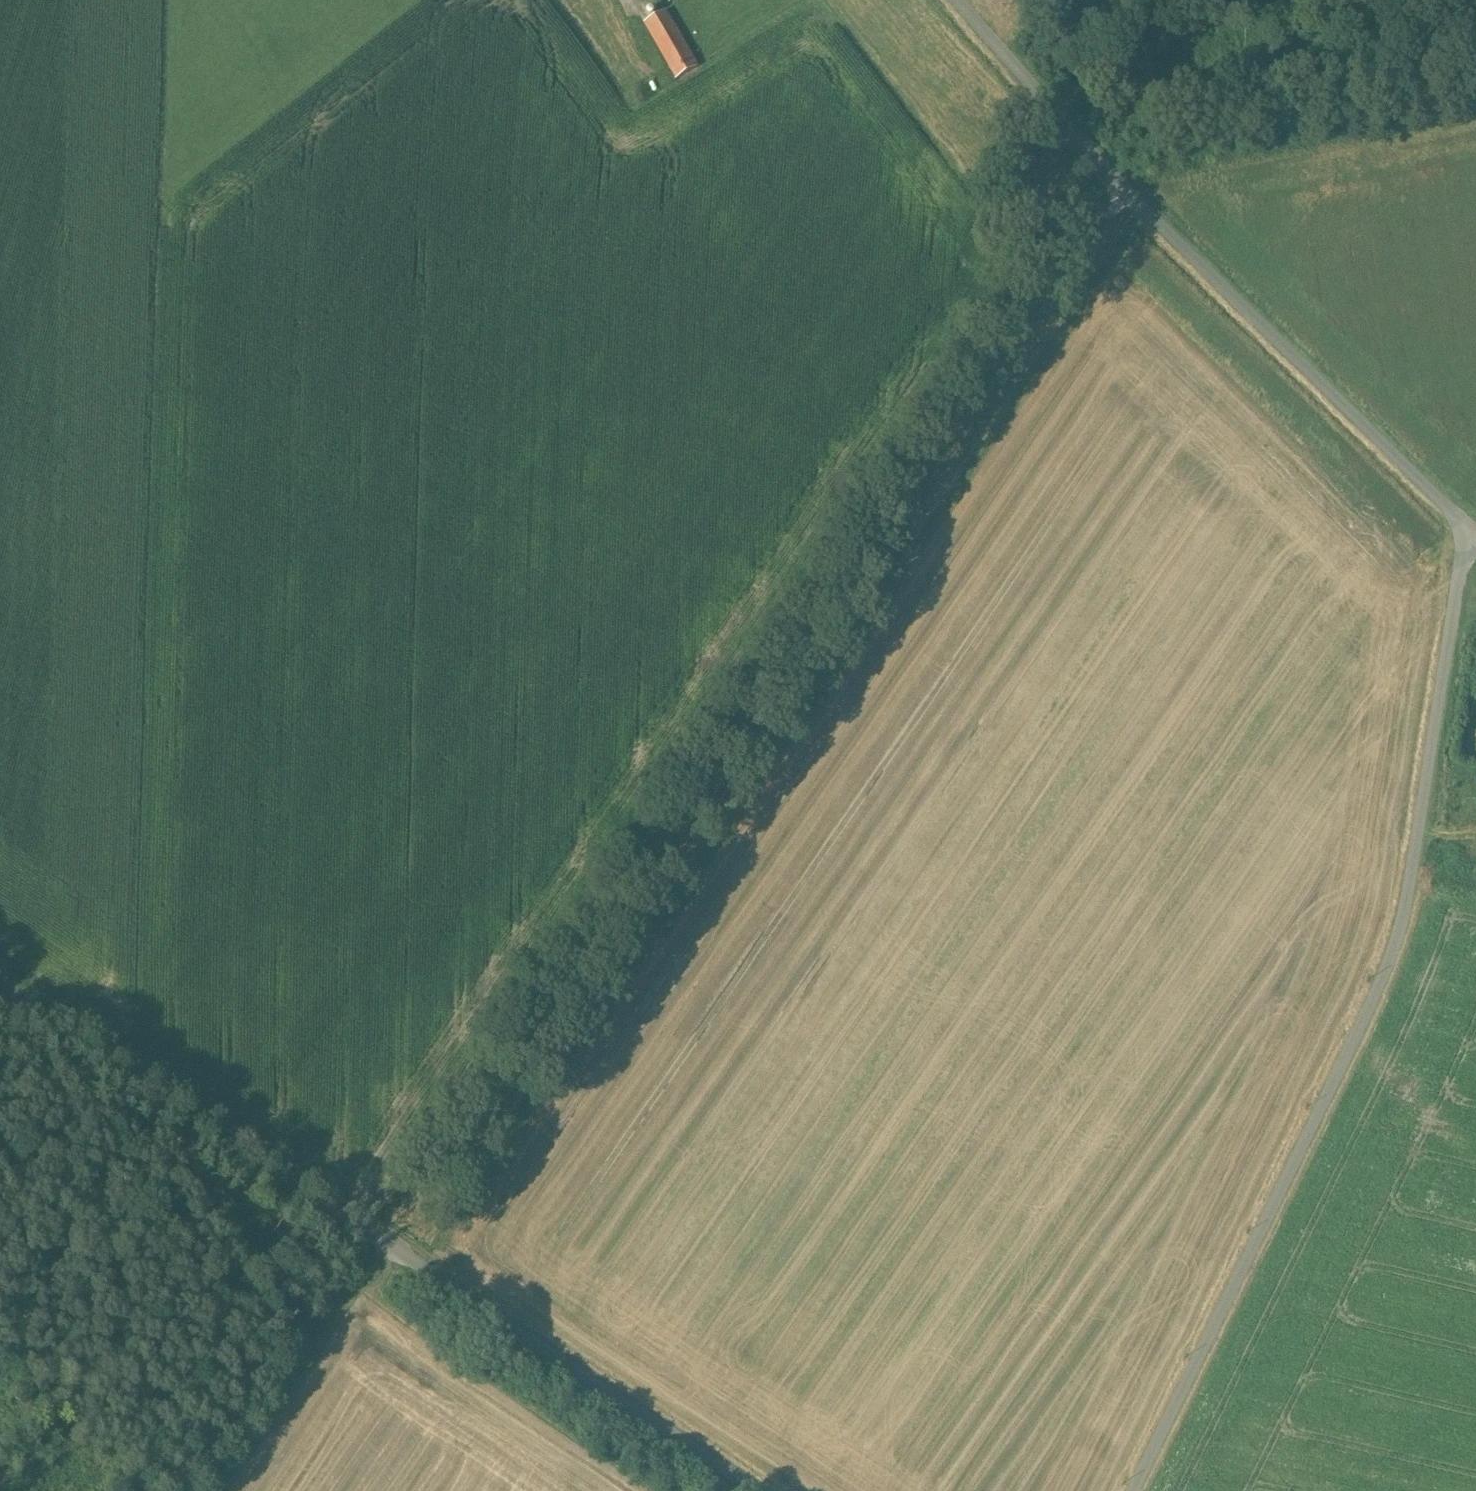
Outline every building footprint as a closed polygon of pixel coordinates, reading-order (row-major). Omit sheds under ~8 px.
[(697,67),(665,11),(644,23),(676,79),(697,67)]
